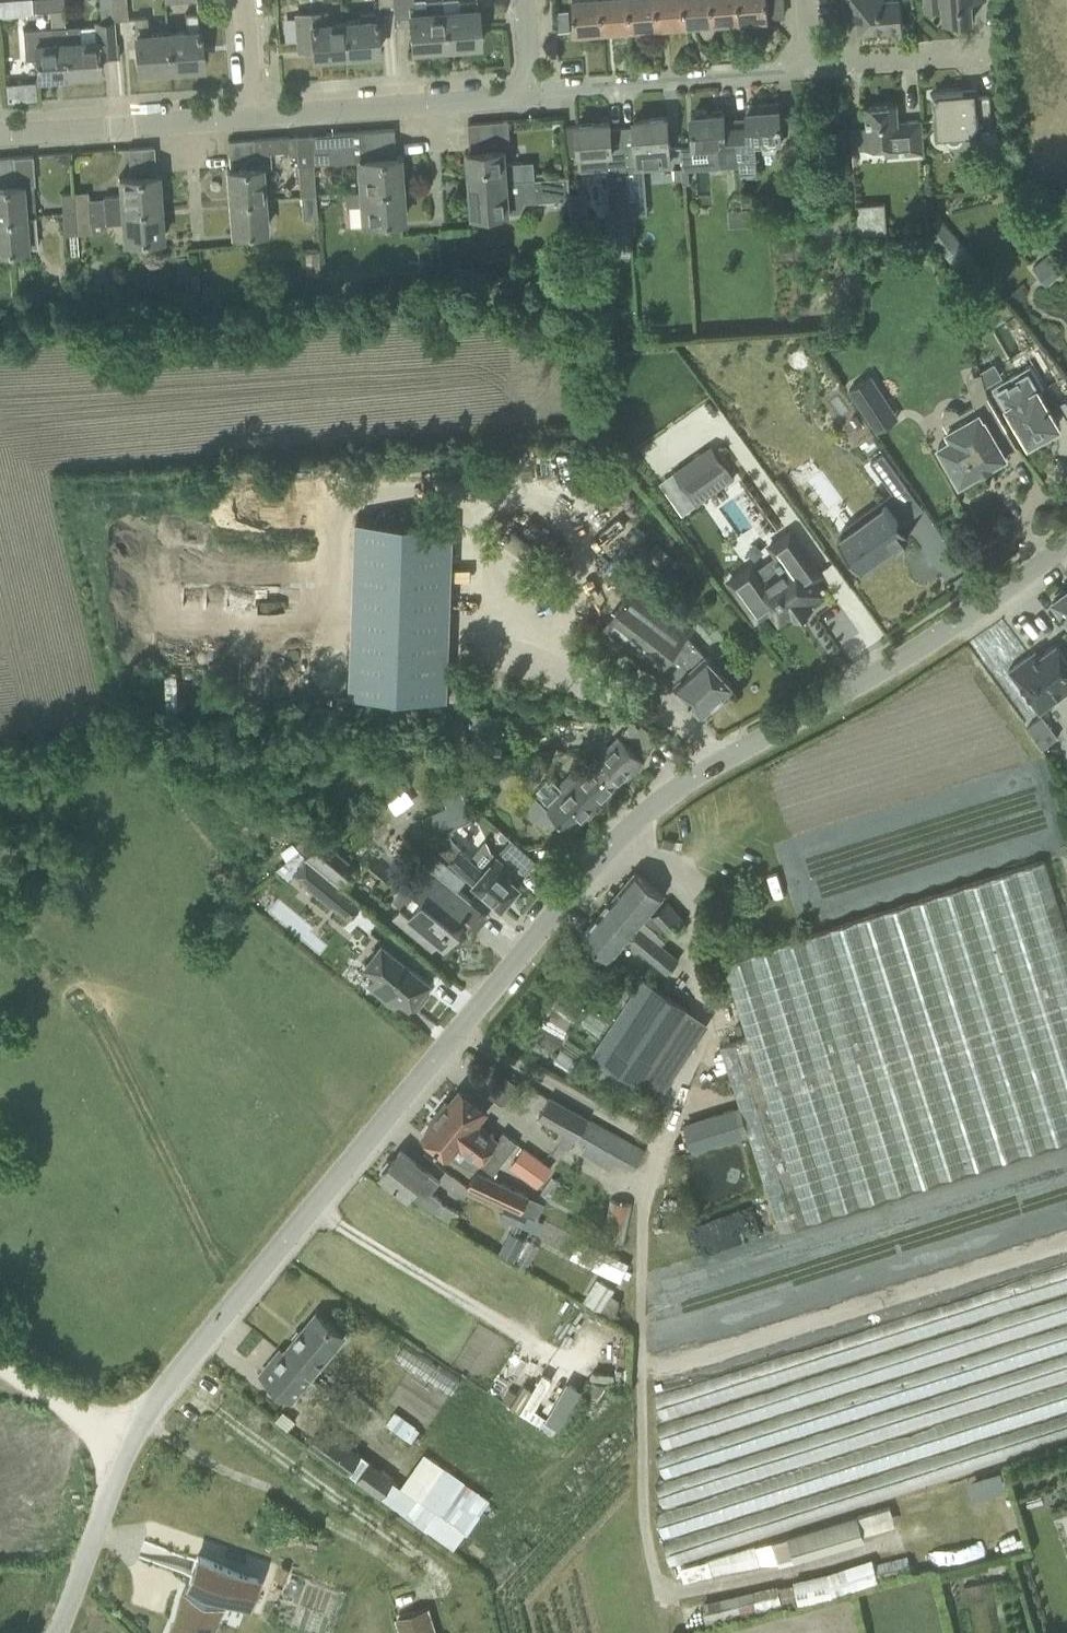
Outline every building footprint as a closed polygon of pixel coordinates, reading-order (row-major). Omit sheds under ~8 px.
[(0,1),(0,16),(15,15),(14,0),(0,1)] [(33,11),(64,9),(63,0),(32,0),(33,11)] [(114,21),(113,21),(111,0),(99,0),(101,22),(96,22),(97,39),(80,40),(79,26),(65,27),(69,74),(100,72),(99,59),(117,58),(116,36),(114,21)] [(125,0),(111,0),(113,21),(114,21),(114,20),(127,19),(125,0)] [(442,0),(427,1),(428,5),(413,6),(413,0),(393,0),(393,4),(394,18),(409,16),(412,49),(446,46),(442,0)] [(442,0),(446,46),(479,44),(476,0),(444,0),(442,0)] [(601,0),(572,0),(575,32),(603,30),(601,0)] [(628,0),(601,0),(603,30),(630,28),(628,0)] [(656,0),(628,0),(630,28),(658,26),(656,0)] [(683,0),(656,0),(658,26),(685,24),(683,0)] [(711,0),(683,0),(685,24),(713,21),(711,0)] [(739,0),(711,0),(713,21),(740,19),(739,0)] [(740,19),(768,17),(767,0),(739,0),(740,19)] [(901,0),(844,0),(845,18),(858,17),(859,28),(885,26),(885,30),(896,29),(896,25),(902,25),(901,0)] [(925,10),(939,8),(939,5),(942,4),(944,21),(973,19),(971,0),(924,0),(925,10)] [(345,54),(343,21),(327,23),(326,11),(296,14),(298,41),(312,40),(313,56),(345,54)] [(197,12),(185,13),(186,32),(167,33),(170,67),(201,65),(197,12)] [(378,51),(376,30),(375,12),(359,13),(360,20),(343,21),(345,54),(378,51)] [(170,67),(167,33),(148,35),(146,15),(134,16),(138,69),(170,67)] [(51,27),(23,29),(25,59),(36,58),(37,77),(69,74),(65,27),(65,26),(51,27)] [(972,134),(981,133),(982,152),(983,152),(984,155),(984,157),(985,158),(986,160),(989,162),(991,163),(994,164),(996,164),(998,164),(997,151),(995,127),(991,127),(991,117),(989,95),(976,96),(975,89),(929,92),(930,96),(934,96),(935,115),(937,136),(945,136),(946,137),(946,138),(947,139),(947,140),(948,141),(949,141),(950,142),(951,143),(952,143),(953,143),(954,143),(955,143),(956,143),(957,143),(958,142),(959,142),(959,141),(960,141),(961,140),(961,139),(962,138),(962,137),(962,136),(963,134),(972,134)] [(747,117),(735,118),(739,160),(739,172),(756,170),(754,141),(760,140),(773,139),(781,139),(779,114),(779,101),(758,103),(759,116),(747,117)] [(867,126),(863,126),(849,127),(851,149),(886,146),(887,156),(923,153),(921,119),(898,121),(896,104),(866,106),(867,126)] [(739,160),(735,118),(724,118),(724,112),(710,113),(710,110),(695,111),(696,114),(691,115),(692,136),(693,145),(708,144),(709,156),(716,163),(725,162),(739,160)] [(634,125),(622,126),(625,166),(627,194),(646,192),(644,167),(670,165),(669,147),(668,138),(666,116),(634,119),(634,125)] [(505,163),(504,148),(502,120),(493,120),(495,136),(469,138),(470,151),(468,151),(470,182),(535,178),(534,166),(523,166),(523,161),(505,163)] [(495,136),(493,120),(468,122),(469,138),(495,136)] [(610,121),(577,123),(579,154),(580,171),(606,169),(610,216),(629,215),(627,194),(625,166),(622,126),(610,127),(610,121)] [(395,143),(394,128),(367,130),(368,145),(395,143)] [(396,156),(395,143),(368,145),(367,130),(326,133),(326,136),(312,137),(314,165),(358,161),(360,191),(400,188),(398,156),(396,156)] [(312,134),(295,135),(299,195),(302,195),(316,194),(315,180),(314,165),(312,137),(312,134)] [(263,198),(261,166),(270,165),(269,152),(288,151),(287,136),(254,138),(255,153),(229,155),(230,168),(228,169),(230,200),(263,198)] [(255,153),(254,138),(228,140),(229,155),(255,153)] [(155,160),(154,146),(128,148),(129,162),(155,160)] [(35,215),(34,193),(33,184),(34,184),(33,167),(32,155),(14,156),(15,170),(0,172),(0,217),(35,215)] [(14,156),(0,157),(0,172),(15,170),(14,156)] [(161,205),(158,174),(156,174),(155,160),(129,162),(130,176),(119,177),(120,194),(103,196),(103,197),(104,210),(161,205)] [(682,168),(671,168),(672,183),(683,182),(682,168)] [(569,197),(568,187),(567,175),(535,178),(470,182),(472,214),(521,211),(526,200),(569,197)] [(322,180),(315,180),(316,194),(328,193),(328,185),(322,180)] [(403,219),(400,188),(360,191),(345,192),(346,206),(361,205),(363,222),(403,219)] [(90,210),(89,198),(88,190),(74,191),(75,211),(90,210)] [(75,211),(74,191),(60,192),(62,212),(75,211)] [(317,217),(316,194),(302,195),(303,218),(317,217)] [(752,196),(741,196),(742,208),(752,207),(752,196)] [(265,230),(264,208),(263,198),(230,200),(232,232),(265,230)] [(161,205),(104,210),(102,210),(103,224),(122,223),(123,240),(163,237),(161,205)] [(91,232),(90,221),(90,210),(75,211),(77,233),(91,232)] [(77,233),(75,211),(62,212),(63,234),(77,233)] [(25,229),(36,228),(35,215),(0,217),(0,249),(26,247),(25,229)] [(887,218),(857,220),(858,234),(887,233),(887,218)] [(987,387),(988,389),(1003,379),(992,361),(963,380),(974,396),(987,387)] [(1057,425),(1038,390),(1043,387),(1031,364),(993,387),(1005,409),(1010,407),(1029,441),(1057,425)] [(871,374),(848,389),(867,417),(890,402),(871,374)] [(994,435),(1006,428),(987,395),(959,411),(957,409),(955,407),(952,407),(949,407),(946,408),(944,410),(942,412),(941,415),(941,418),(943,421),(951,437),(938,444),(960,481),(965,478),(967,483),(977,477),(974,473),(979,470),(980,471),(993,463),(992,463),(1006,455),(994,435)] [(883,452),(870,461),(892,491),(895,495),(908,485),(883,452)] [(725,463),(687,490),(696,504),(701,500),(734,477),(729,470),(725,463)] [(841,533),(837,536),(839,538),(841,536),(851,549),(848,551),(862,568),(910,533),(909,531),(905,533),(899,525),(903,522),(902,521),(901,521),(898,517),(898,516),(886,500),(883,502),(883,503),(841,533)] [(349,520),(345,695),(445,697),(450,522),(349,520)] [(751,564),(729,580),(756,619),(770,609),(779,622),(792,612),(807,602),(810,600),(820,593),(811,580),(821,574),(790,530),(787,532),(787,533),(770,545),(773,549),(772,549),(775,554),(776,553),(779,557),(776,559),(780,564),(782,562),(785,566),(781,569),(782,570),(764,582),(755,568),(754,569),(751,564)] [(560,562),(549,554),(543,562),(554,570),(560,562)] [(692,626),(637,583),(599,631),(655,674),(660,667),(703,714),(734,686),(686,634),(692,626)] [(1053,599),(1066,616),(1066,618),(1066,588),(1065,590),(1063,587),(1054,594),(1056,596),(1053,599)] [(1056,642),(1040,654),(1036,649),(1008,669),(1040,711),(1066,691),(1066,657),(1056,642)] [(644,760),(629,744),(619,735),(608,745),(599,736),(586,749),(595,759),(605,768),(601,772),(617,787),(644,760)] [(572,832),(617,787),(601,772),(605,768),(595,759),(577,776),(572,772),(559,785),(552,778),(548,782),(545,779),(536,789),(538,791),(522,807),(537,822),(550,809),(572,832)] [(488,763),(467,766),(468,773),(489,770),(488,763)] [(437,833),(474,816),(452,767),(445,770),(450,780),(443,784),(451,802),(427,812),(437,833)] [(455,772),(471,807),(477,804),(462,769),(455,772)] [(308,854),(341,884),(351,873),(344,868),(350,861),(324,839),(322,841),(310,831),(297,846),(308,854)] [(404,834),(400,840),(400,843),(400,846),(402,848),(404,850),(407,851),(410,851),(412,851),(417,845),(404,834)] [(462,849),(452,840),(449,834),(431,842),(451,860),(485,891),(502,905),(520,884),(517,881),(536,859),(511,837),(496,854),(491,849),(487,840),(485,840),(486,842),(471,858),(462,849)] [(340,885),(341,884),(308,854),(305,857),(306,858),(294,872),(305,881),(304,882),(331,905),(333,903),(349,917),(360,904),(361,905),(362,903),(339,885),(340,885)] [(472,900),(455,886),(420,858),(403,878),(423,895),(410,911),(401,905),(393,915),(433,947),(438,941),(445,947),(461,927),(455,921),(472,900)] [(721,1044),(780,1229),(1066,1138),(1066,932),(1044,860),(723,962),(747,1036),(721,1044)] [(627,939),(668,974),(680,960),(638,925),(650,912),(664,895),(635,871),(581,934),(598,948),(610,958),(627,939)] [(669,935),(685,920),(667,900),(651,915),(669,935)] [(430,979),(411,963),(412,961),(384,939),(382,941),(366,962),(377,971),(368,983),(373,987),(371,989),(394,1007),(402,997),(410,1003),(416,1008),(429,992),(423,987),(430,979)] [(636,982),(621,972),(604,996),(620,1006),(636,982)] [(594,1053),(638,1082),(688,1007),(643,978),(594,1053)] [(486,1110),(477,1103),(460,1090),(449,1103),(447,1101),(439,1110),(489,1150),(504,1160),(517,1142),(503,1130),(497,1138),(477,1122),(486,1110)] [(589,1118),(550,1096),(539,1116),(577,1138),(589,1118)] [(734,1105),(707,1113),(717,1145),(744,1136),(734,1105)] [(489,1150),(439,1110),(432,1119),(434,1121),(423,1135),(449,1156),(458,1144),(493,1173),(504,1160),(489,1150)] [(645,1150),(590,1120),(579,1140),(586,1144),(616,1160),(635,1170),(645,1150)] [(552,1167),(523,1146),(508,1167),(538,1187),(552,1167)] [(431,1191),(439,1181),(418,1163),(401,1150),(392,1160),(388,1159),(381,1167),(384,1171),(381,1174),(398,1187),(408,1196),(411,1193),(434,1209),(441,1200),(431,1191)] [(466,1185),(494,1198),(522,1211),(529,1195),(477,1171),(466,1185)] [(610,1199),(601,1242),(624,1247),(633,1204),(610,1199)] [(733,1213),(674,1231),(681,1256),(741,1238),(733,1213)] [(513,1258),(523,1238),(508,1231),(499,1251),(513,1258)] [(630,1263),(579,1238),(570,1256),(613,1277),(615,1273),(622,1277),(630,1263)] [(600,1309),(614,1287),(597,1277),(583,1298),(600,1309)] [(280,1349),(261,1373),(278,1387),(292,1398),(301,1387),(316,1369),(344,1335),(333,1326),(316,1313),(284,1352),(280,1349)] [(593,1384),(578,1408),(589,1414),(606,1386),(593,1384)] [(395,1411),(386,1423),(408,1438),(411,1441),(420,1429),(417,1426),(411,1422),(395,1411)] [(396,1478),(360,1453),(323,1426),(309,1445),(404,1513),(440,1463),(424,1453),(401,1486),(394,1481),(396,1478)] [(795,1560),(865,1539),(858,1514),(787,1535),(795,1560)] [(828,1572),(794,1580),(799,1604),(834,1596),(913,1570),(907,1553),(874,1564),(872,1558),(828,1572)] [(171,1627),(189,1632),(210,1632),(223,1594),(235,1598),(247,1602),(257,1575),(196,1554),(187,1581),(189,1582),(190,1583),(187,1592),(184,1591),(171,1627)] [(778,1584),(702,1602),(707,1624),(796,1604),(792,1584),(779,1587),(778,1584)] [(398,1619),(403,1632),(433,1632),(426,1610),(398,1619)]
